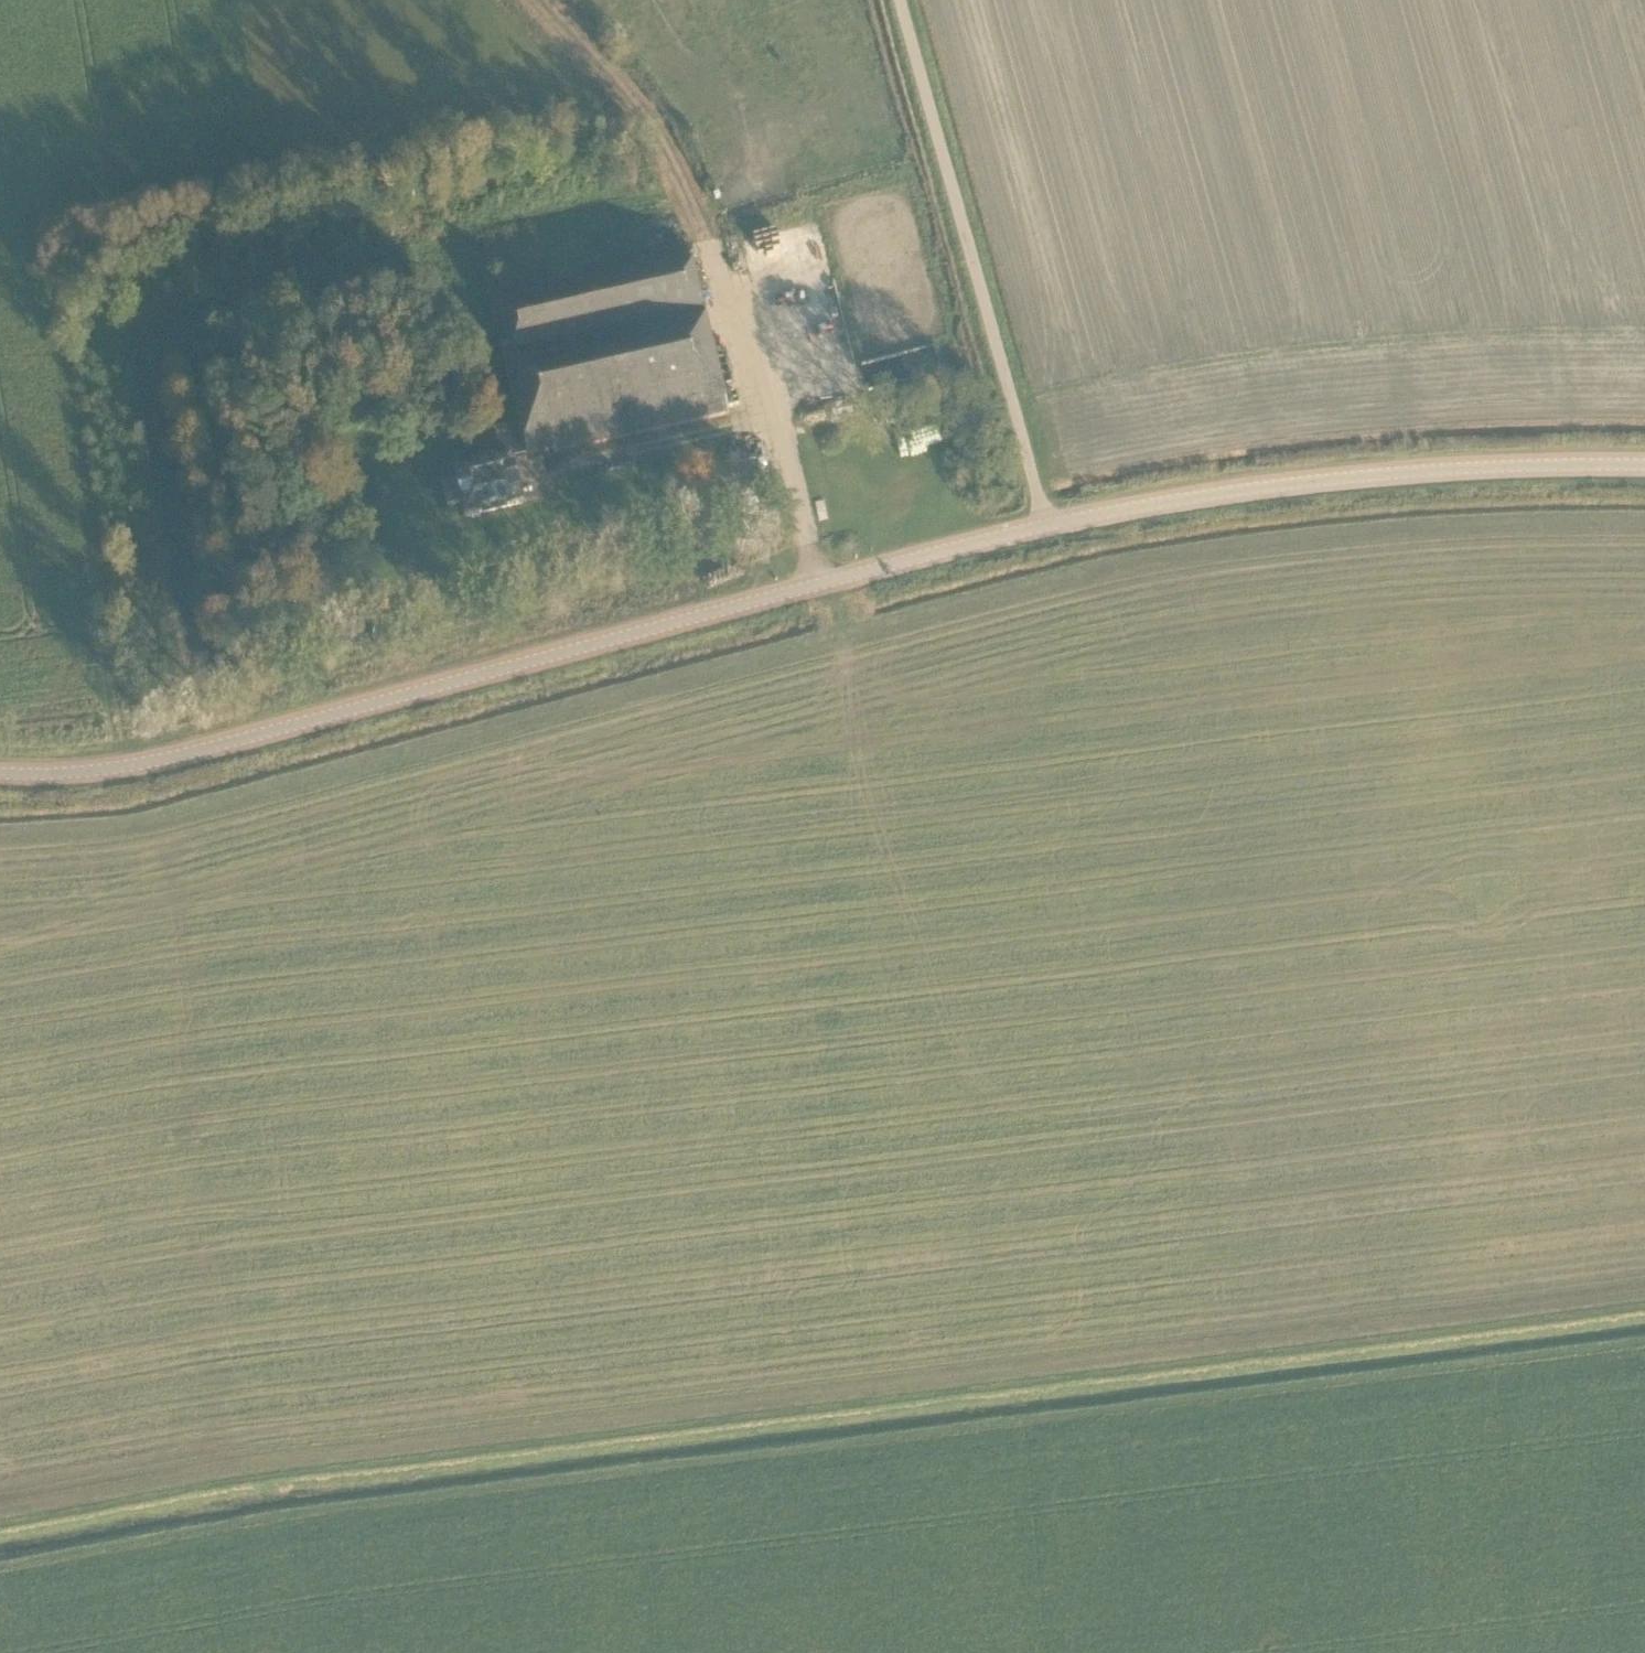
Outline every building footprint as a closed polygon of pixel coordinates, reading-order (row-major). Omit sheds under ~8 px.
[(553,455),(728,415),(686,246),(489,291),(522,425),(497,431),(503,462),(456,473),(459,486),(445,489),(450,509),(464,506),(467,519),(524,505),(513,460),(552,452),(553,455)]
